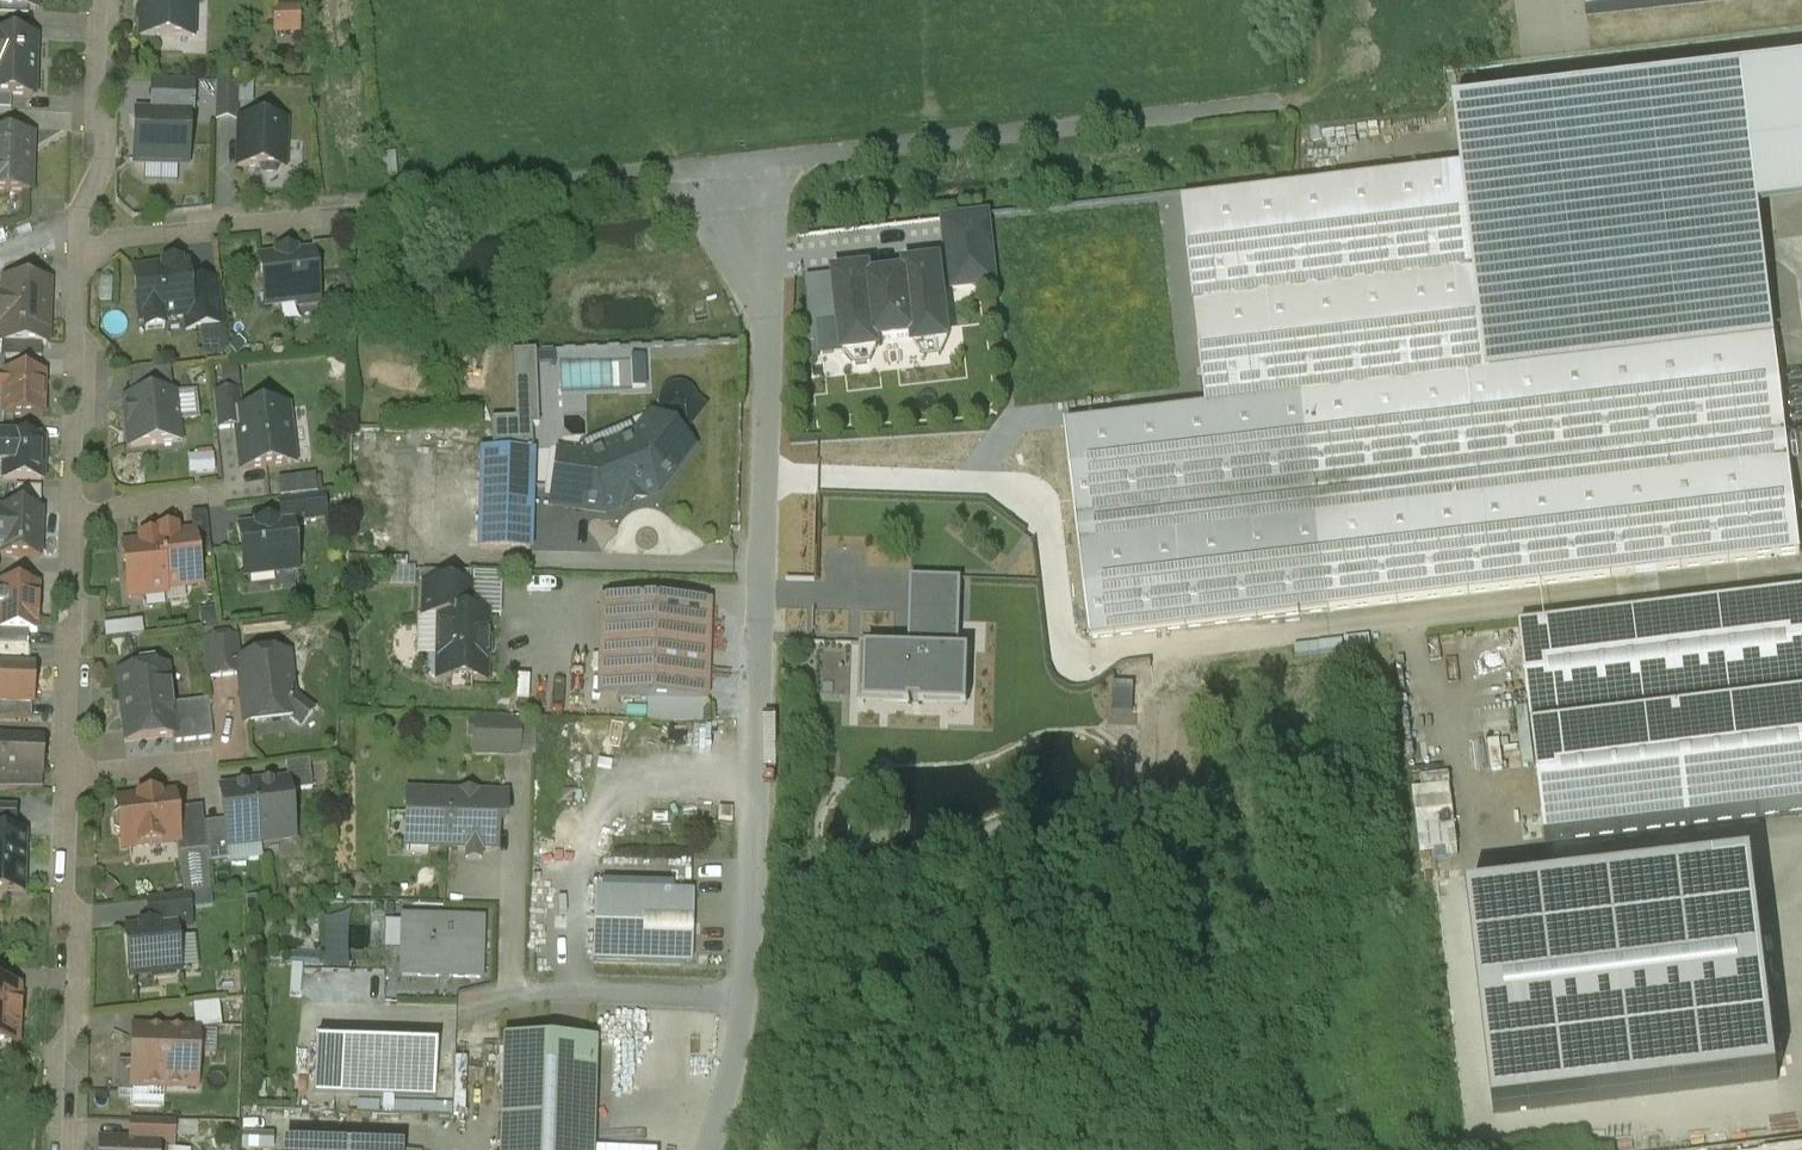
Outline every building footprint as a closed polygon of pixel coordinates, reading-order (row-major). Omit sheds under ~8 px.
[(36,13),(37,0),(0,0),(0,11),(36,13)] [(142,39),(192,39),(193,0),(143,0),(142,39)] [(305,31),(305,0),(278,0),(278,31),(305,31)] [(1587,15),(1717,0),(1585,0),(1587,15)] [(361,25),(350,25),(352,41),(363,40),(361,25)] [(0,40),(0,112),(11,112),(12,98),(34,98),(35,41),(0,40)] [(1467,170),(1491,375),(1775,341),(1765,209),(1801,205),(1801,73),(1460,111),(1467,170)] [(154,83),(153,116),(189,117),(189,119),(195,119),(196,84),(154,83)] [(237,84),(220,83),(220,100),(236,100),(237,84)] [(236,100),(220,100),(219,118),(236,118),(236,100)] [(153,116),(137,116),(136,164),(187,166),(189,119),(189,117),(153,116)] [(287,123),(240,121),(238,168),(262,169),(265,175),(276,175),(279,169),(285,169),(287,123)] [(0,136),(0,193),(31,193),(32,136),(0,136)] [(1336,148),(1339,175),(1366,172),(1362,144),(1336,148)] [(1467,170),(1183,204),(1207,409),(1066,426),(1092,640),(1328,612),(1302,398),(1491,375),(1467,170)] [(988,217),(945,222),(953,291),(996,286),(988,217)] [(339,244),(313,247),(314,255),(316,277),(342,274),(339,244)] [(314,255),(261,261),(266,307),(299,303),(300,307),(319,304),(316,277),(314,255)] [(182,265),(163,268),(163,270),(135,273),(141,323),(145,323),(146,332),(165,330),(164,320),(185,318),(193,317),(189,288),(187,268),(182,268),(182,265)] [(872,367),(878,353),(876,342),(914,338),(916,349),(950,345),(941,266),(907,270),(908,277),(870,281),(870,274),(836,278),(845,355),(855,369),(872,367)] [(5,281),(5,296),(0,296),(0,325),(3,325),(2,344),(42,345),(47,346),(49,283),(5,281)] [(220,285),(189,288),(193,317),(185,318),(187,332),(201,331),(225,328),(220,285)] [(225,328),(201,331),(204,356),(228,354),(225,328)] [(1491,375),(1302,398),(1328,612),(1801,555),(1775,341),(1491,375)] [(42,345),(2,344),(2,359),(5,359),(41,360),(42,345)] [(170,370),(154,372),(157,398),(173,396),(170,370)] [(154,372),(129,375),(131,401),(157,398),(154,372)] [(4,375),(3,396),(3,405),(0,405),(0,429),(2,429),(2,417),(44,418),(46,376),(4,375)] [(664,416),(669,421),(676,424),(686,433),(704,410),(695,403),(691,396),(686,392),(680,390),(674,390),(668,393),(663,398),(661,404),(661,410),(664,416)] [(239,394),(213,397),(217,432),(238,429),(237,415),(241,414),(239,394)] [(131,401),(126,401),(132,449),(179,443),(174,396),(173,396),(157,398),(131,401)] [(241,414),(237,415),(238,429),(243,472),(294,466),(287,409),(241,414)] [(636,439),(584,461),(558,457),(551,509),(607,516),(659,495),(693,451),(652,419),(636,439)] [(506,432),(483,431),(480,552),(530,554),(533,455),(506,454),(506,432)] [(44,441),(5,440),(5,441),(4,465),(4,480),(43,481),(44,441)] [(42,488),(15,487),(15,501),(42,502),(42,488)] [(323,497),(280,502),(283,525),(292,524),(293,526),(325,522),(323,497)] [(0,513),(0,558),(41,559),(42,514),(0,513)] [(283,525),(240,530),(246,577),(298,570),(293,526),(292,524),(283,525)] [(195,535),(169,538),(169,532),(158,534),(158,538),(160,538),(165,590),(166,590),(188,588),(187,578),(200,576),(195,535)] [(150,545),(124,547),(129,589),(142,587),(143,597),(167,595),(166,590),(165,590),(160,538),(158,538),(149,539),(150,545)] [(0,587),(0,633),(27,634),(38,634),(39,588),(0,587)] [(470,590),(425,589),(424,619),(440,619),(440,618),(469,618),(470,590)] [(1515,629),(1540,837),(1801,806),(1801,630),(1798,595),(1515,629)] [(709,607),(622,604),(619,702),(706,705),(709,607)] [(944,608),(868,617),(872,655),(815,661),(822,719),(879,712),(877,693),(953,683),(955,703),(1013,696),(1006,638),(948,645),(944,608)] [(146,617),(110,623),(112,637),(148,631),(146,617)] [(469,618),(440,618),(440,619),(439,659),(434,659),(430,663),(430,676),(434,680),(439,680),(438,683),(485,684),(487,619),(469,618)] [(0,633),(0,646),(27,647),(27,634),(0,633)] [(238,641),(204,645),(208,680),(241,677),(239,662),(241,662),(238,641)] [(241,662),(239,662),(241,677),(246,720),(251,724),(262,723),(267,718),(286,716),(301,728),(313,713),(293,697),(289,657),(241,662)] [(155,661),(139,663),(137,666),(138,674),(120,676),(128,742),(173,737),(175,737),(171,706),(167,670),(159,671),(158,664),(155,661)] [(0,666),(0,704),(32,705),(35,705),(36,667),(0,666)] [(1102,680),(1086,682),(1089,700),(1104,698),(1102,680)] [(209,702),(171,706),(175,737),(173,737),(174,744),(214,740),(209,702)] [(0,704),(0,721),(32,719),(32,705),(0,704)] [(519,726),(476,725),(475,755),(518,756),(519,726)] [(5,738),(5,739),(0,739),(0,762),(2,762),(2,764),(4,764),(3,774),(3,776),(4,776),(43,777),(44,740),(5,738)] [(4,776),(3,776),(3,774),(0,774),(0,788),(0,791),(43,790),(43,777),(4,776)] [(288,784),(255,788),(261,844),(294,840),(288,784)] [(255,788),(221,792),(228,848),(261,844),(255,788)] [(1423,844),(1455,844),(1456,788),(1424,788),(1423,844)] [(474,798),(464,797),(462,797),(462,798),(410,796),(408,849),(495,852),(496,826),(504,826),(505,799),(475,798),(475,797),(474,797),(474,798)] [(174,797),(118,803),(119,816),(113,821),(115,834),(122,837),(123,850),(177,844),(179,843),(176,812),(174,797)] [(203,809),(176,812),(179,843),(177,844),(179,856),(207,852),(203,809)] [(0,840),(0,899),(26,900),(27,840),(0,840)] [(1753,865),(1470,898),(1496,1115),(1778,1082),(1753,865)] [(694,895),(595,893),(593,964),(692,967),(694,895)] [(188,897),(148,901),(151,929),(176,926),(176,928),(191,926),(188,897)] [(404,922),(402,979),(481,981),(482,924),(404,922)] [(176,928),(176,926),(151,929),(127,932),(132,977),(154,974),(155,979),(174,977),(173,972),(180,971),(176,928)] [(0,988),(0,1046),(18,1047),(20,989),(0,988)] [(223,1003),(212,1004),(213,1019),(225,1018),(223,1003)] [(212,1004),(190,1006),(192,1021),(213,1019),(212,1004)] [(167,1030),(134,1029),(133,1063),(133,1087),(165,1087),(167,1030)] [(199,1031),(167,1030),(165,1087),(197,1089),(199,1031)] [(300,1038),(296,1096),(307,1096),(311,1039),(300,1038)] [(506,1044),(503,1149),(591,1149),(594,1046),(506,1044)] [(386,1099),(387,1049),(340,1049),(340,1098),(386,1099)] [(437,1051),(387,1049),(386,1099),(436,1100),(437,1051)] [(133,1063),(119,1062),(118,1093),(133,1094),(133,1087),(133,1063)] [(165,1087),(133,1087),(133,1094),(133,1107),(164,1107),(165,1087)] [(175,1123),(132,1122),(131,1143),(158,1144),(158,1149),(174,1149),(175,1123)]
